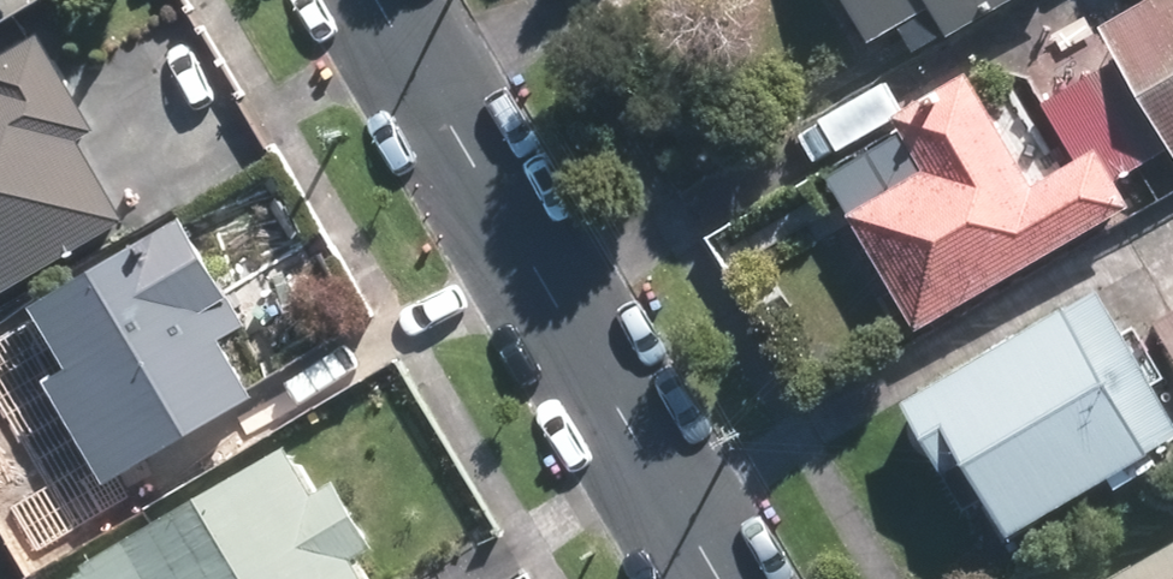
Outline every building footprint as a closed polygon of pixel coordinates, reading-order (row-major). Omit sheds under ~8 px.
[(873,43),(914,19),(930,47),(1012,0),(848,0),(873,43)] [(1110,20),(1172,126),(1172,0),(1144,0),(1110,20)] [(115,216),(103,195),(121,185),(100,152),(126,135),(53,14),(0,45),(0,282),(115,216)] [(1038,175),(979,74),(909,102),(931,159),(858,200),(930,323),(1140,203),(1099,136),(1038,175)] [(199,214),(49,306),(80,356),(60,374),(124,478),(272,388),(239,334),(263,319),(199,214)] [(908,395),(993,544),(1172,432),(1172,394),(1106,279),(908,395)] [(294,442),(74,578),(380,578),(362,550),(385,535),(344,470),(320,485),(294,442)] [(1109,578),(1172,578),(1172,542),(1109,578)] [(2,543),(0,544),(0,578),(9,578),(19,573),(2,543)]
